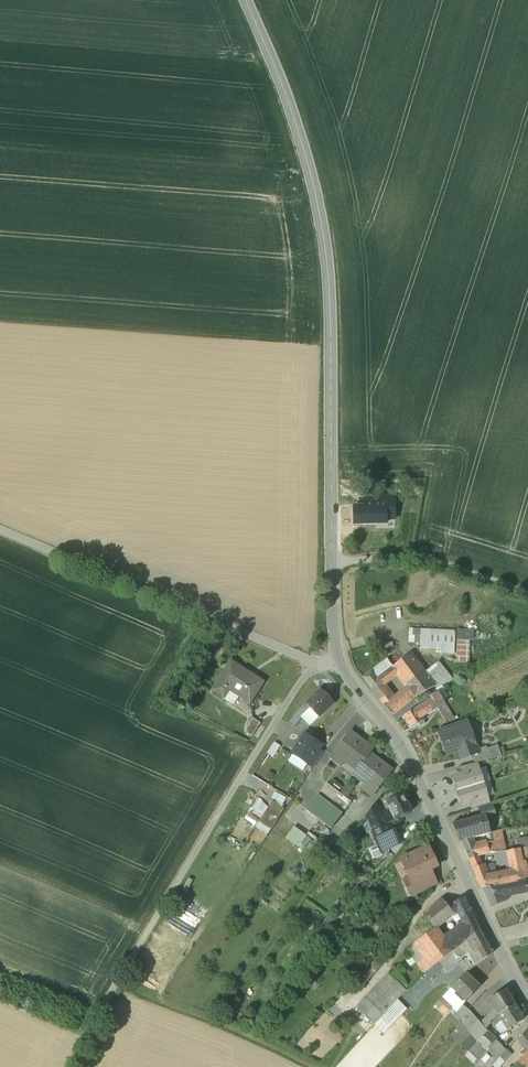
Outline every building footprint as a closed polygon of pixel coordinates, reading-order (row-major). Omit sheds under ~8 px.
[(386,497),(375,498),(376,507),(386,506),(386,497)] [(395,497),(386,497),(386,506),(376,507),(376,524),(396,523),(395,497)] [(375,498),(364,498),(364,507),(354,507),(354,524),(376,524),(376,507),(375,498)] [(420,647),(443,648),(443,652),(454,653),(454,628),(410,627),(409,642),(421,642),(420,647)] [(474,629),(459,628),(456,662),(467,663),(469,639),(473,639),(474,629)] [(397,675),(401,680),(418,666),(408,655),(388,670),(377,678),(380,683),(371,688),(379,699),(388,692),(383,685),(397,675)] [(359,673),(371,688),(380,683),(377,678),(388,670),(379,658),(359,673)] [(427,670),(439,684),(453,678),(439,660),(427,670)] [(250,702),(263,681),(230,661),(212,691),(234,704),(239,695),(250,702)] [(418,666),(401,680),(407,687),(406,688),(414,698),(435,686),(424,673),(418,666)] [(427,670),(424,673),(435,686),(439,684),(427,670)] [(393,698),(388,692),(379,699),(393,716),(414,698),(406,688),(393,698)] [(333,703),(320,689),(306,703),(319,717),(333,703)] [(435,689),(427,693),(431,700),(432,699),(438,708),(437,709),(446,723),(454,719),(435,689)] [(427,693),(416,699),(420,707),(431,700),(427,693)] [(420,707),(416,709),(416,708),(403,716),(410,727),(417,723),(419,727),(425,723),(421,718),(437,709),(438,708),(432,699),(431,700),(420,707)] [(319,717),(306,703),(301,708),(298,711),(304,715),(303,717),(310,725),(319,717)] [(298,711),(289,722),(295,727),(303,717),(304,715),(298,711)] [(253,719),(245,731),(252,735),(260,723),(253,719)] [(467,722),(438,733),(446,755),(457,751),(461,760),(471,756),(478,753),(478,752),(467,722)] [(372,748),(351,732),(331,757),(331,758),(341,765),(344,761),(355,770),(369,752),(372,748)] [(320,745),(304,734),(292,753),(308,763),(315,752),(320,745)] [(274,742),(267,753),(273,757),(280,746),(274,742)] [(496,746),(487,749),(491,759),(500,757),(496,746)] [(478,753),(471,756),(474,763),(476,763),(491,759),(487,749),(478,752),(478,753)] [(321,755),(315,752),(308,763),(314,766),(321,755)] [(392,770),(369,752),(355,770),(353,774),(365,784),(362,788),(372,796),(392,770)] [(474,763),(459,767),(461,774),(478,769),(476,763),(474,763)] [(461,774),(453,777),(457,790),(482,783),(478,769),(461,774)] [(339,792),(327,783),(318,795),(330,804),(339,792)] [(482,783),(457,790),(461,804),(470,802),(487,796),(482,783)] [(351,792),(345,787),(341,792),(347,797),(351,792)] [(274,798),(284,805),(288,799),(278,792),(274,798)] [(339,792),(330,804),(342,814),(351,801),(339,792)] [(411,811),(403,794),(396,798),(390,801),(386,802),(390,811),(394,819),(411,811)] [(330,804),(318,795),(306,810),(331,829),(342,814),(330,804)] [(487,796),(470,802),(472,809),(479,807),(489,804),(487,796)] [(257,826),(268,833),(284,808),(272,801),(257,826)] [(489,804),(479,807),(482,815),(483,815),(483,817),(495,813),(493,802),(489,804)] [(374,830),(388,823),(394,819),(390,811),(381,815),(375,803),(366,815),(374,830)] [(249,815),(260,818),(262,810),(251,808),(249,815)] [(469,818),(453,823),(459,842),(462,841),(472,838),(491,833),(488,822),(485,823),(483,817),(483,815),(482,815),(469,818)] [(388,823),(374,830),(371,831),(381,852),(400,843),(394,830),(392,831),(388,823)] [(294,827),(286,838),(290,841),(298,830),(294,827)] [(310,839),(298,830),(290,841),(303,850),(310,839)] [(496,842),(487,844),(489,855),(498,853),(508,851),(507,849),(506,849),(506,847),(502,831),(494,833),(496,842)] [(472,838),(462,841),(469,859),(479,857),(489,855),(487,844),(475,846),(472,838)] [(428,847),(400,860),(411,884),(432,874),(429,868),(437,864),(428,847)] [(519,849),(521,855),(527,854),(527,847),(519,849)] [(514,883),(513,881),(525,879),(524,874),(522,864),(521,855),(519,849),(508,851),(507,851),(509,860),(511,872),(505,873),(508,884),(514,883)] [(507,851),(498,853),(500,861),(509,860),(507,851)] [(486,871),(479,857),(469,859),(481,888),(495,885),(495,886),(496,887),(508,884),(505,873),(493,876),(492,870),(486,871)] [(432,874),(411,884),(416,894),(437,884),(432,874)] [(524,881),(518,882),(514,883),(508,884),(496,887),(495,886),(484,889),(492,906),(507,899),(505,896),(520,892),(526,891),(524,881)] [(461,919),(472,914),(464,897),(453,902),(455,907),(458,912),(461,919)] [(446,900),(437,906),(424,915),(431,924),(435,928),(458,912),(455,907),(453,902),(446,900)] [(454,950),(461,944),(479,930),(472,914),(461,919),(463,924),(451,933),(445,938),(443,939),(435,928),(414,944),(431,967),(452,951),(454,950)] [(345,924),(339,933),(344,937),(350,928),(345,924)] [(491,953),(479,930),(461,944),(454,950),(452,951),(458,960),(459,959),(467,953),(475,965),(491,953)] [(431,967),(414,944),(406,950),(410,956),(417,965),(423,973),(431,967)] [(452,951),(438,962),(443,969),(446,973),(461,962),(459,959),(458,960),(452,951)] [(417,965),(410,956),(406,959),(413,968),(417,965)] [(431,967),(423,973),(428,980),(443,969),(438,962),(431,967)] [(407,990),(389,973),(357,1007),(374,1024),(398,999),(407,990)] [(474,981),(465,973),(451,988),(465,1002),(480,987),(479,986),(478,987),(473,982),(474,981)] [(456,1012),(462,1005),(465,1002),(451,988),(441,998),(452,1008),(456,1012)] [(505,990),(489,1000),(495,1011),(481,1023),(486,1029),(493,1020),(498,1015),(514,1005),(505,990)] [(452,1008),(441,998),(434,1005),(445,1015),(452,1008)] [(398,999),(374,1024),(383,1032),(407,1008),(398,999)] [(459,1020),(468,1009),(462,1005),(456,1012),(453,1015),(459,1020)] [(523,1020),(514,1005),(498,1015),(507,1030),(523,1020)] [(478,1021),(468,1009),(459,1020),(468,1030),(478,1021)] [(498,1015),(493,1020),(501,1033),(507,1030),(498,1015)] [(481,1023),(478,1021),(468,1030),(472,1034),(478,1041),(488,1031),(486,1029),(481,1023)] [(527,1040),(527,1033),(526,1030),(519,1037),(523,1044),(527,1040)] [(488,1031),(478,1041),(485,1049),(495,1039),(488,1031)] [(469,1051),(478,1041),(472,1034),(462,1044),(469,1051)] [(506,1050),(495,1039),(485,1049),(497,1060),(501,1056),(506,1050)] [(476,1058),(485,1049),(478,1041),(469,1051),(476,1058)] [(518,1063),(522,1066),(527,1066),(527,1052),(518,1063)] [(501,1056),(497,1060),(494,1063),(498,1066),(501,1066),(507,1061),(501,1056)]
